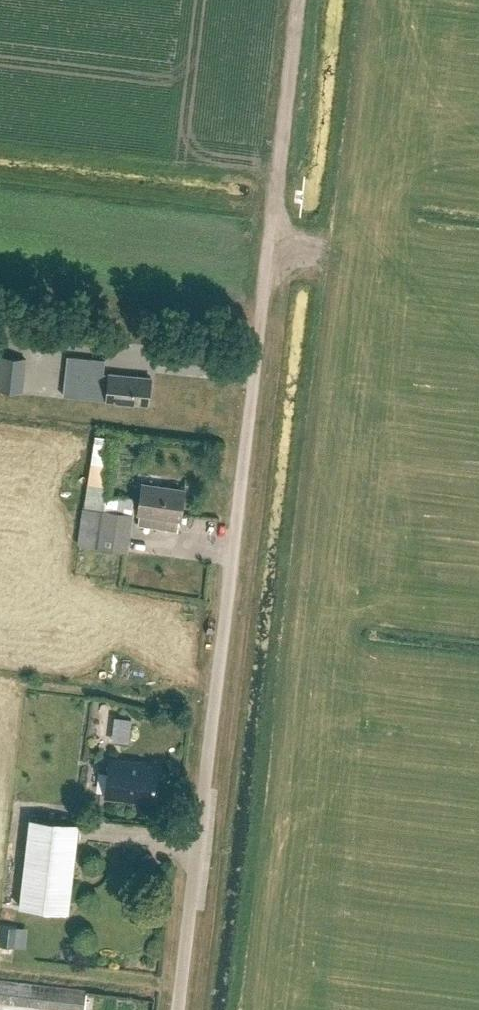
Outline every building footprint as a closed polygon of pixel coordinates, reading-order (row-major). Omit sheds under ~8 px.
[(148,404),(151,377),(104,372),(106,360),(68,355),(64,394),(148,404)] [(25,371),(26,359),(2,356),(1,368),(0,375),(0,389),(23,391),(25,371)] [(132,513),(134,498),(108,494),(116,438),(96,435),(84,507),(83,507),(77,544),(127,551),(132,513)] [(143,484),(139,512),(140,512),(138,524),(178,530),(180,518),(181,518),(185,489),(143,484)] [(76,711),(79,691),(70,689),(68,710),(76,711)] [(109,732),(110,712),(99,711),(97,731),(109,732)] [(117,722),(115,741),(128,743),(130,723),(117,722)] [(154,799),(158,766),(141,765),(142,762),(110,759),(106,795),(137,799),(138,797),(154,799)] [(30,819),(20,908),(70,914),(80,824),(30,819)] [(88,989),(0,978),(0,1002),(61,1009),(85,1009),(88,989)]
